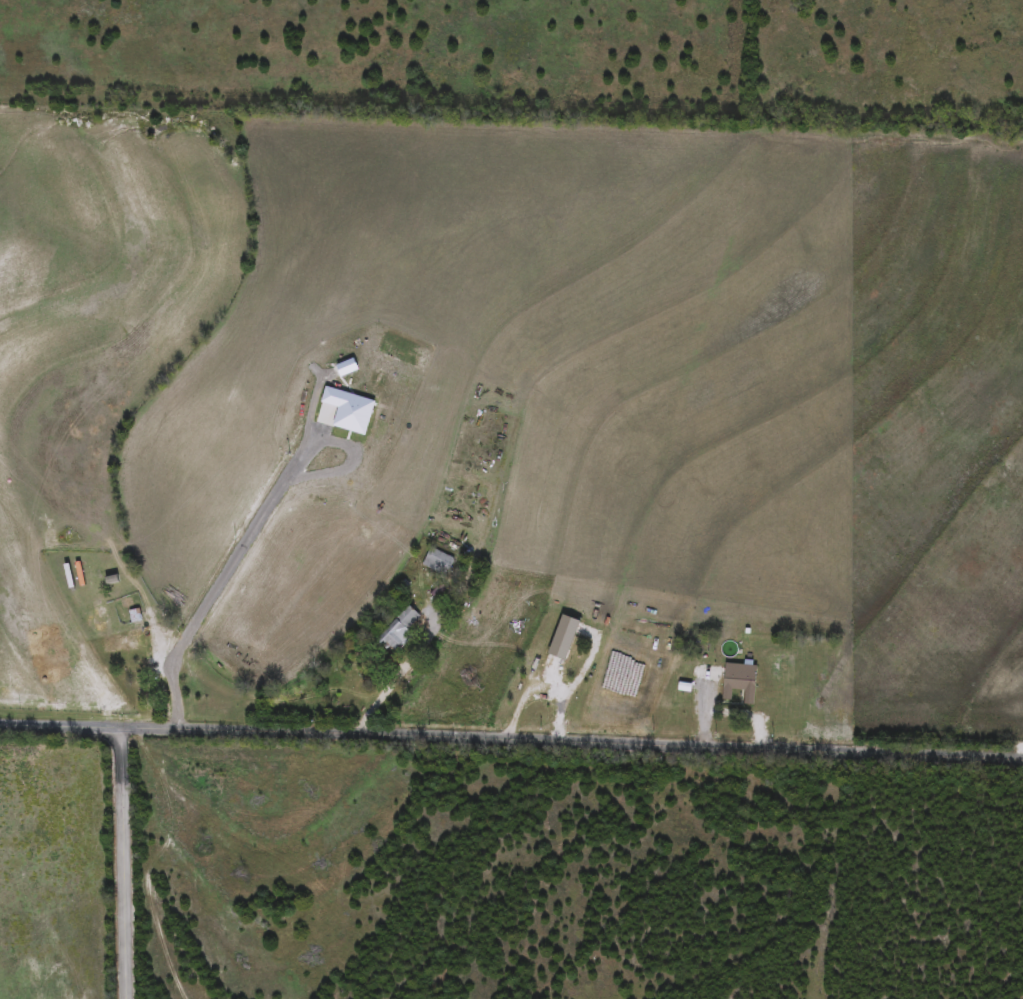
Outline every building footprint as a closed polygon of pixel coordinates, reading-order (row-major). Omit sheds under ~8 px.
[(453,559),(446,577),(420,566),(428,548),(453,559)] [(72,559),(82,559),(81,573),(71,572),(72,559)] [(375,640),(406,606),(420,620),(389,653),(375,640)] [(130,622),(128,612),(137,610),(139,621),(130,622)] [(530,664),(533,657),(564,668),(562,676),(530,664)] [(755,666),(752,705),(720,703),(722,681),(706,680),(707,663),(755,666)]
